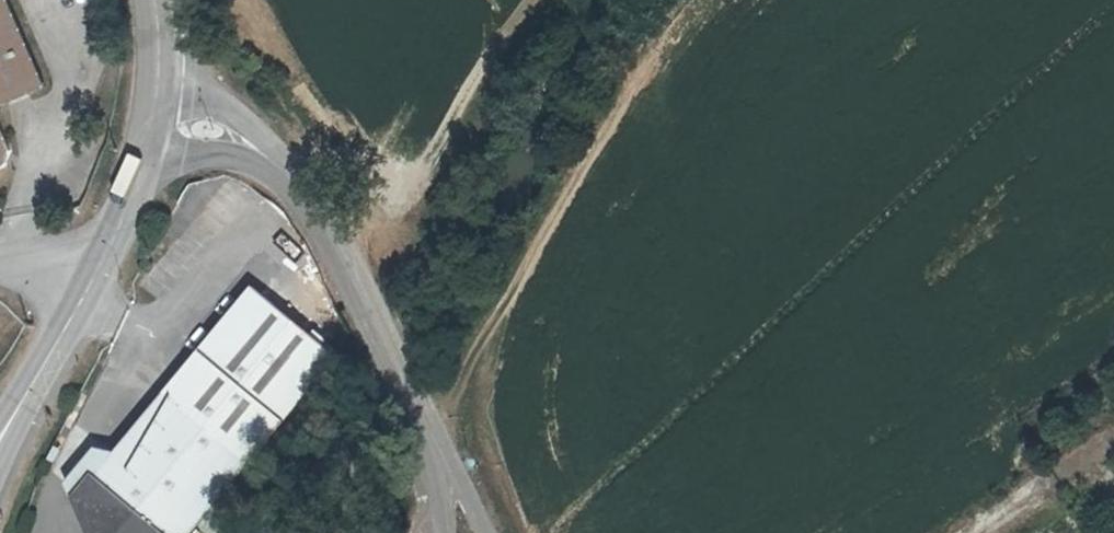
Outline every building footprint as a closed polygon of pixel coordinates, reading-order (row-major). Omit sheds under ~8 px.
[(46,87),(9,0),(0,0),(0,105),(46,87)] [(5,166),(13,153),(0,123),(0,168),(5,166)] [(249,462),(339,357),(255,286),(165,391),(115,447),(78,488),(99,532),(189,532),(249,462)] [(72,475),(78,488),(115,447),(101,442),(72,475)]
